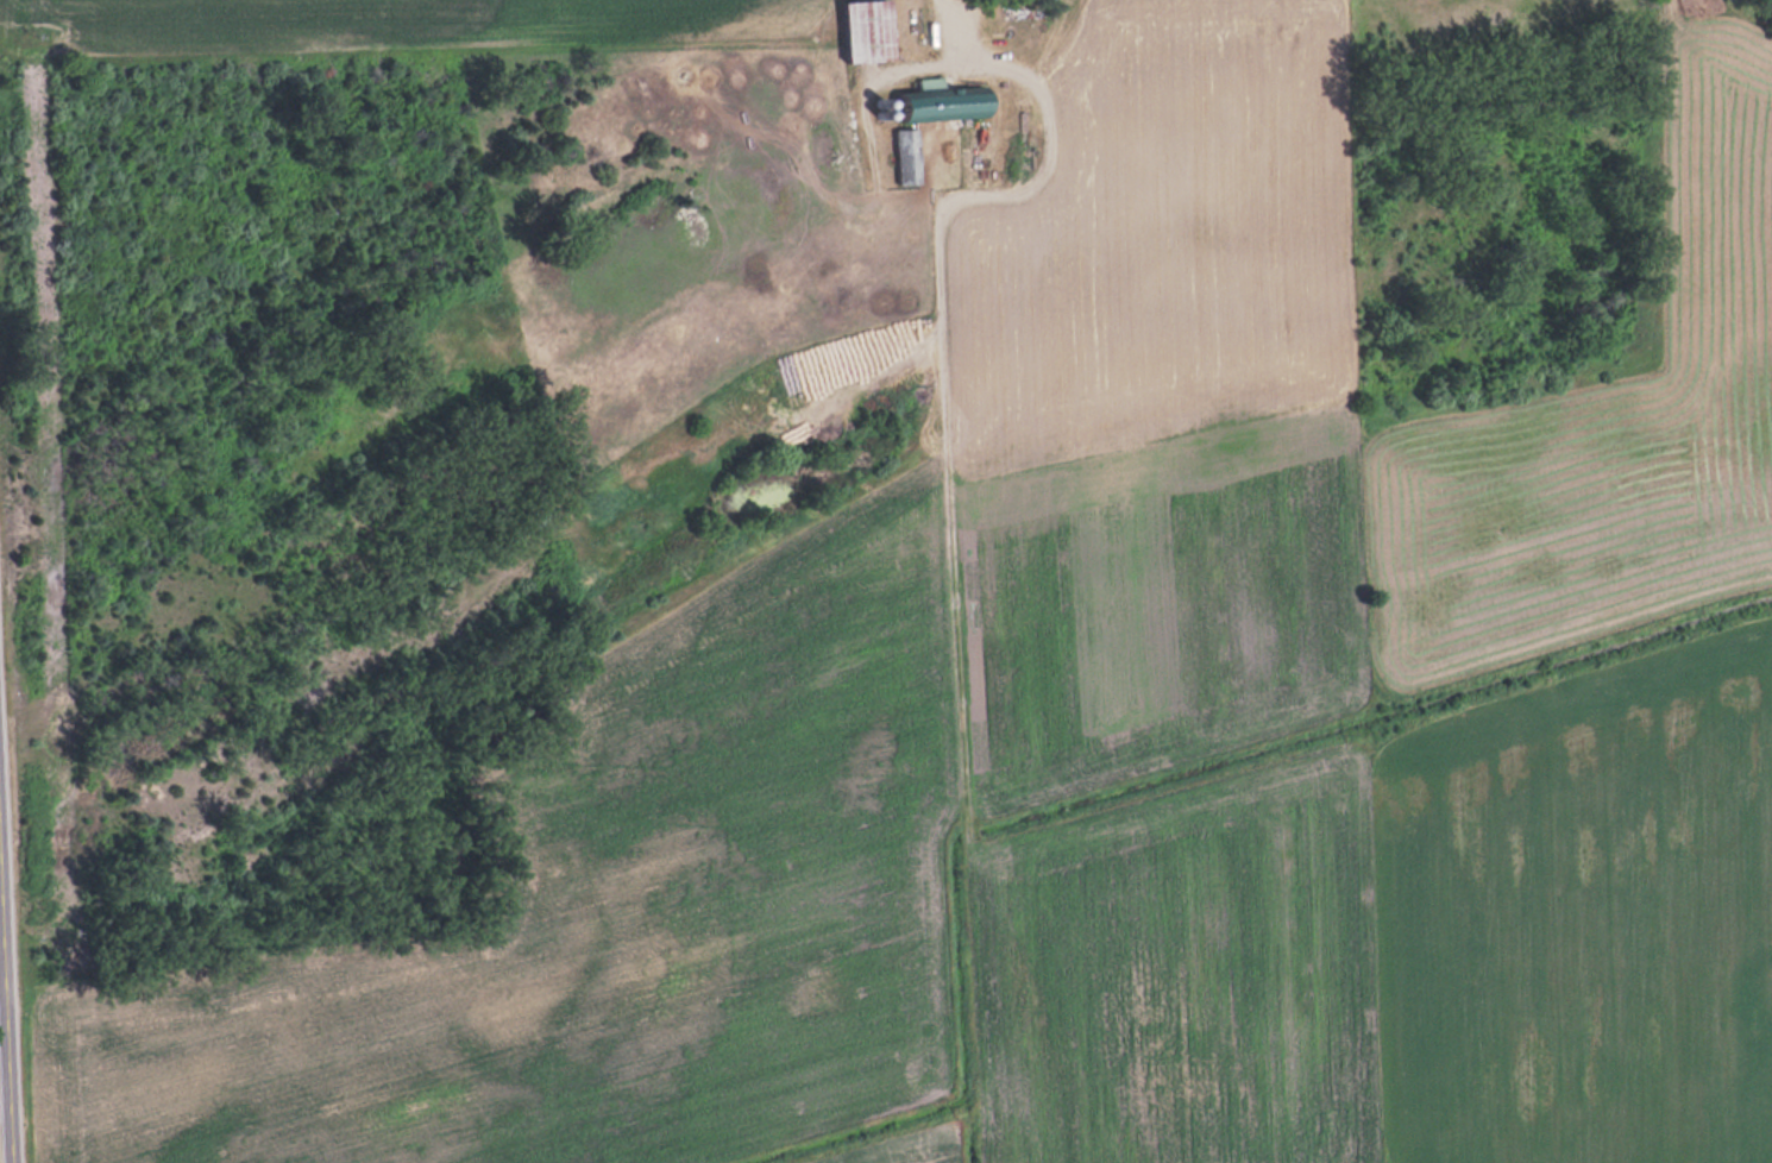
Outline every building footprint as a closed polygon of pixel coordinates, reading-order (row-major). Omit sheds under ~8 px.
[(893,0),(868,0),(846,1),(849,63),(896,60),(893,0)] [(995,116),(993,90),(909,96),(911,122),(995,116)] [(899,185),(922,184),(920,129),(897,130),(899,185)]
